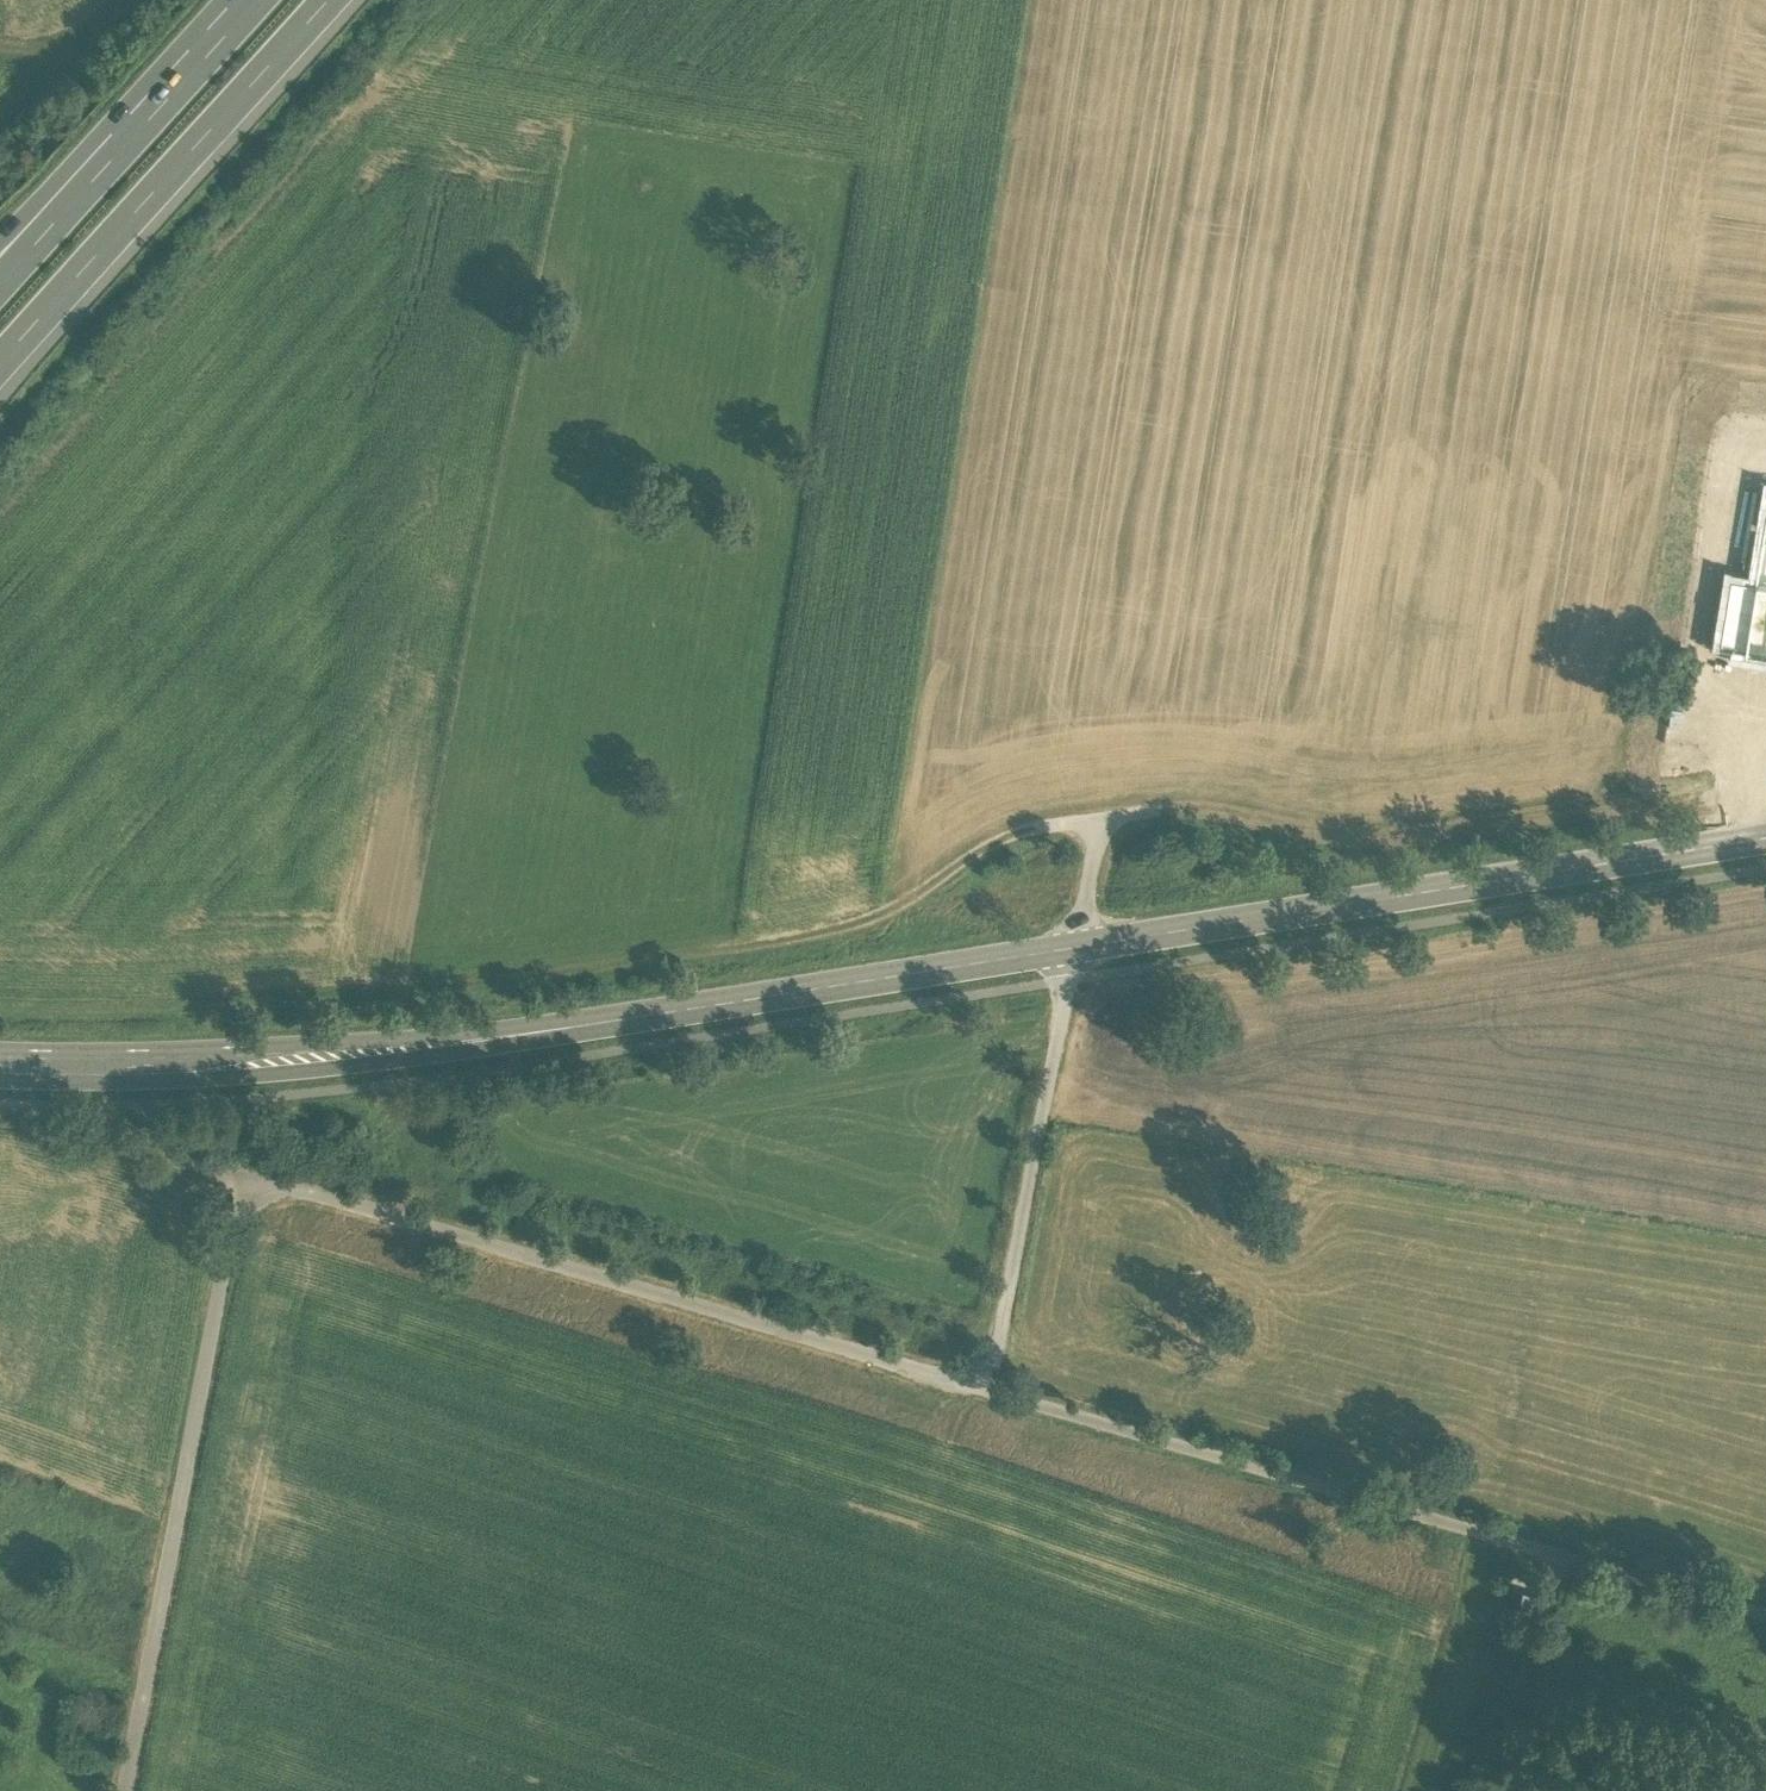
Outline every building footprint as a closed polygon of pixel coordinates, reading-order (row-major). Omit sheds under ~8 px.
[(1752,581),(1728,577),(1717,644),(1743,648),(1741,655),(1765,659),(1765,496),(1752,581)] [(1539,1597),(1522,1592),(1518,1609),(1535,1614),(1539,1597)]
